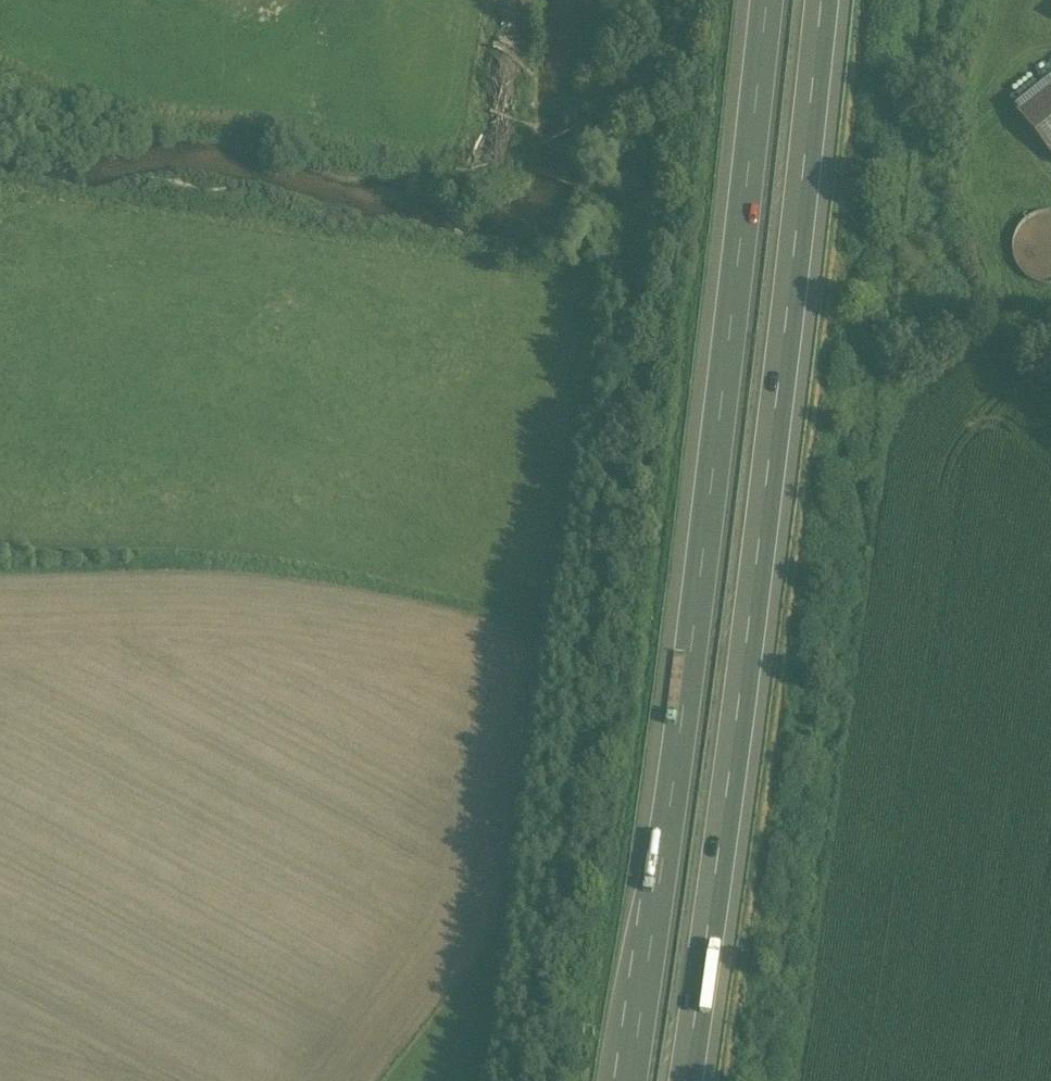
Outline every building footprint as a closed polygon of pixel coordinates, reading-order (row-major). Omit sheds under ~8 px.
[(1015,106),(1050,152),(1050,78),(1015,106)] [(1039,283),(1050,284),(1050,211),(1040,212),(1029,216),(1020,225),(1014,235),(1012,247),(1014,259),(1019,270),(1028,278),(1039,283)]
